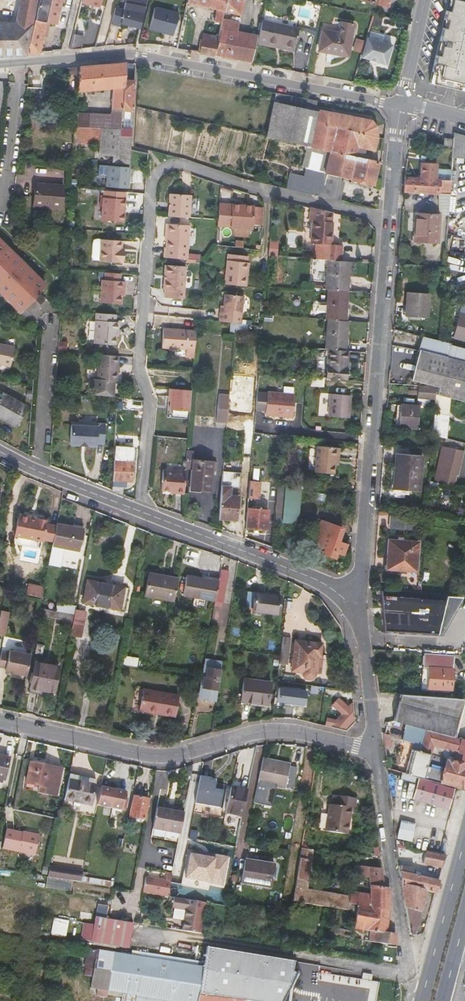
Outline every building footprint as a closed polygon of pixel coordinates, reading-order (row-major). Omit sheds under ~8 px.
[(14,24),(0,24),(0,55),(11,56),(26,54),(38,0),(19,0),(14,24)] [(26,54),(39,53),(47,21),(57,23),(62,0),(63,1),(63,0),(38,0),(26,54)] [(217,9),(224,11),(226,0),(187,0),(187,3),(217,9)] [(243,0),(226,0),(224,11),(240,15),(243,0)] [(461,0),(454,0),(452,11),(448,10),(446,19),(450,20),(448,28),(445,27),(441,45),(444,46),(442,56),(438,55),(435,71),(438,72),(436,84),(457,89),(458,88),(464,90),(464,1),(461,0)] [(115,7),(112,22),(140,28),(145,7),(126,2),(124,10),(115,7)] [(178,14),(155,8),(150,29),(173,35),(178,14)] [(222,19),(224,11),(217,9),(214,21),(221,23),(222,19)] [(257,43),(258,37),(236,32),(239,22),(222,19),(221,23),(219,36),(215,56),(227,58),(252,63),(257,43)] [(105,45),(111,23),(103,21),(96,43),(105,45)] [(319,51),(348,56),(354,23),(342,21),(339,33),(323,30),(319,51)] [(258,37),(257,43),(267,45),(267,42),(282,45),(281,48),(293,50),(298,29),(262,22),(258,37)] [(219,36),(203,33),(200,53),(215,56),(219,36)] [(81,48),(84,36),(75,34),(71,50),(81,48)] [(365,40),(362,51),(360,57),(385,64),(391,44),(365,37),(365,40)] [(362,51),(365,40),(357,38),(354,49),(362,51)] [(77,92),(113,88),(111,113),(110,129),(74,128),(73,143),(98,144),(99,144),(98,155),(112,156),(112,163),(129,164),(130,149),(131,139),(131,137),(120,136),(125,80),(126,62),(79,66),(77,92)] [(74,75),(73,92),(77,92),(79,66),(69,67),(68,74),(74,75)] [(132,112),(134,81),(125,80),(120,136),(131,137),(132,126),(125,126),(126,112),(132,112)] [(305,109),(274,103),(272,112),(268,131),(266,136),(306,145),(307,145),(329,151),(354,157),(357,146),(372,150),(375,140),(375,138),(375,133),(374,126),(370,120),(339,115),(318,111),(317,112),(315,111),(317,101),(307,99),(305,109)] [(111,113),(75,112),(74,128),(110,129),(111,113)] [(464,159),(464,135),(454,133),(453,139),(453,148),(452,158),(464,159)] [(304,156),(306,145),(266,136),(264,147),(304,156)] [(443,146),(449,147),(453,148),(453,139),(444,138),(443,146)] [(304,156),(302,165),(305,168),(323,172),(329,151),(307,145),(306,145),(304,156)] [(372,184),(378,163),(354,157),(329,151),(323,172),(346,177),(372,184)] [(420,178),(435,179),(436,167),(436,164),(421,163),(420,178)] [(106,187),(128,189),(130,168),(108,166),(106,187)] [(450,180),(451,168),(436,167),(435,179),(436,179),(450,180)] [(300,192),(318,196),(323,172),(305,168),(304,176),(300,192)] [(318,196),(340,201),(346,177),(323,172),(318,196)] [(295,175),(289,174),(286,188),(292,190),(295,175)] [(300,192),(304,176),(295,175),(292,190),(300,192)] [(435,179),(420,178),(419,178),(404,177),(403,191),(435,193),(436,179),(435,179)] [(449,195),(450,180),(436,179),(435,193),(434,214),(448,214),(449,195)] [(61,207),(63,186),(35,184),(34,205),(61,207)] [(123,221),(126,192),(104,190),(102,219),(123,221)] [(168,217),(176,217),(189,218),(191,196),(178,195),(170,194),(168,217)] [(252,229),(254,208),(253,208),(218,204),(217,220),(217,226),(251,229),(252,229)] [(310,243),(326,244),(325,259),(328,260),(339,261),(340,245),(331,244),(333,221),(331,221),(332,212),(311,207),(310,220),(312,221),(310,243)] [(438,215),(416,214),(414,241),(436,242),(438,215)] [(189,226),(176,225),(168,225),(165,248),(164,248),(163,258),(173,258),(186,260),(189,226)] [(99,261),(122,263),(123,252),(121,252),(121,249),(121,243),(101,242),(99,261)] [(20,311),(28,303),(35,309),(45,300),(38,293),(44,286),(0,243),(0,291),(20,311)] [(247,257),(228,255),(224,285),(246,287),(248,263),(247,263),(247,257)] [(347,291),(350,261),(339,261),(328,260),(325,289),(328,289),(347,291)] [(183,298),(185,267),(173,265),(165,265),(163,289),(165,289),(164,297),(170,297),(183,298)] [(125,282),(120,282),(121,275),(105,274),(105,280),(102,280),(100,303),(120,305),(122,291),(124,291),(125,282)] [(328,289),(325,319),(328,319),(345,321),(347,291),(328,289)] [(406,316),(427,318),(429,294),(408,292),(406,316)] [(223,306),(222,313),(220,313),(219,321),(235,323),(240,323),(243,297),(225,294),(223,306)] [(460,312),(453,338),(464,341),(464,313),(460,312)] [(94,343),(114,344),(115,335),(115,330),(117,331),(118,321),(115,321),(115,314),(96,313),(94,343)] [(345,321),(328,319),(325,349),(328,349),(345,350),(348,321),(345,321)] [(161,347),(167,348),(186,349),(187,349),(187,358),(193,358),(194,350),(195,331),(187,330),(168,329),(163,328),(161,347)] [(435,386),(439,387),(437,395),(443,396),(449,398),(464,402),(464,348),(439,341),(423,337),(411,380),(435,386)] [(0,341),(0,362),(9,364),(13,344),(0,341)] [(326,378),(346,380),(348,351),(345,350),(328,349),(326,378)] [(114,380),(116,380),(118,356),(99,354),(97,379),(93,379),(92,394),(113,396),(114,380)] [(311,385),(323,386),(324,378),(311,377),(311,385)] [(434,398),(434,394),(435,386),(423,385),(418,385),(418,397),(434,398)] [(170,410),(181,411),(189,412),(191,390),(183,390),(169,389),(169,397),(171,397),(170,410)] [(267,393),(267,394),(256,393),(255,409),(265,410),(265,414),(291,416),(293,395),(267,393)] [(4,419),(16,426),(26,407),(2,394),(0,397),(0,413),(5,416),(4,419)] [(434,398),(433,414),(442,415),(443,396),(437,395),(434,394),(434,398)] [(218,395),(216,422),(226,423),(229,396),(218,395)] [(446,438),(447,416),(449,398),(443,396),(442,415),(433,414),(431,435),(446,438)] [(347,418),(348,401),(333,400),(331,417),(347,418)] [(399,427),(417,428),(419,406),(400,405),(399,427)] [(260,433),(262,418),(254,418),(253,433),(260,433)] [(96,443),(104,443),(105,424),(97,423),(97,426),(71,425),(70,445),(96,446),(96,443)] [(315,471),(333,473),(334,464),(334,458),(338,458),(338,448),(317,446),(315,471)] [(428,480),(454,486),(456,475),(453,474),(459,450),(442,446),(437,470),(429,468),(428,480)] [(458,475),(463,451),(459,450),(453,474),(456,475),(458,475)] [(193,460),(193,451),(186,451),(185,468),(192,469),(190,488),(211,490),(212,475),(215,475),(216,462),(193,460)] [(393,489),(418,491),(420,455),(396,454),(393,489)] [(131,462),(113,461),(112,486),(124,487),(125,487),(126,480),(131,480),(131,462)] [(185,470),(177,470),(163,468),(161,489),(174,490),(174,492),(175,492),(184,493),(185,470)] [(232,496),(233,475),(222,474),(218,519),(235,520),(238,497),(232,496)] [(258,498),(259,483),(249,482),(247,497),(258,498)] [(282,522),(296,523),(300,485),(285,484),(282,522)] [(123,494),(124,487),(112,486),(112,490),(123,494)] [(267,509),(249,508),(247,530),(265,531),(267,509)] [(41,542),(41,541),(53,543),(56,526),(44,524),(45,521),(17,516),(13,537),(41,542)] [(419,518),(390,516),(389,527),(418,530),(419,518)] [(338,541),(342,529),(321,521),(313,543),(316,545),(314,550),(334,557),(336,552),(343,555),(347,544),(338,541)] [(79,549),(83,529),(57,524),(56,526),(53,543),(49,561),(60,563),(63,546),(79,549)] [(12,544),(39,549),(41,542),(13,537),(12,544)] [(386,569),(415,571),(417,542),(388,539),(386,569)] [(223,601),(227,570),(220,569),(218,580),(215,600),(223,601)] [(148,572),(144,594),(174,600),(177,582),(161,579),(162,575),(148,572)] [(186,575),(182,594),(215,600),(218,580),(186,575)] [(87,580),(84,601),(112,606),(115,590),(105,588),(106,584),(87,580)] [(44,585),(30,582),(27,594),(42,597),(44,585)] [(123,608),(128,588),(116,585),(115,590),(122,591),(119,608),(123,608)] [(383,631),(437,634),(446,593),(419,591),(375,588),(376,594),(381,594),(383,631)] [(115,590),(112,606),(119,608),(122,591),(115,590)] [(279,595),(253,592),(252,606),(251,611),(277,614),(279,595)] [(69,605),(57,603),(56,610),(67,612),(69,605)] [(75,613),(67,612),(56,610),(40,607),(39,614),(57,618),(56,623),(72,626),(75,613)] [(80,636),(84,612),(76,610),(75,613),(72,626),(71,634),(80,636)] [(9,612),(1,611),(0,616),(0,636),(4,636),(9,612)] [(287,665),(291,637),(282,636),(280,655),(279,664),(287,665)] [(311,676),(313,673),(314,671),(320,672),(321,658),(320,658),(321,653),(320,653),(321,644),(295,640),(292,669),(301,671),(303,674),(305,676),(307,677),(309,677),(311,676)] [(6,670),(27,675),(31,654),(10,650),(9,653),(2,651),(0,660),(0,666),(6,668),(6,670)] [(421,688),(451,690),(454,655),(424,653),(421,688)] [(29,692),(52,697),(58,667),(34,662),(29,692)] [(207,676),(208,667),(203,667),(201,678),(198,696),(202,697),(205,675),(207,676)] [(216,699),(221,669),(208,667),(207,676),(205,675),(202,697),(216,699)] [(270,682),(245,679),(243,700),(254,701),(267,703),(270,682)] [(276,701),(304,704),(306,691),(278,687),(276,701)] [(178,696),(144,690),(141,704),(161,708),(160,713),(174,715),(178,696)] [(463,698),(400,694),(393,720),(405,724),(426,729),(446,735),(453,737),(463,698)] [(346,730),(356,721),(353,704),(351,707),(341,698),(334,706),(344,714),(337,721),(331,719),(330,726),(346,730)] [(160,713),(161,708),(141,704),(140,709),(160,713)] [(423,742),(426,729),(405,724),(401,739),(412,742),(422,745),(423,742)] [(433,745),(458,752),(462,739),(453,737),(446,735),(426,729),(423,742),(433,745)] [(443,770),(427,766),(425,778),(463,788),(464,780),(464,740),(462,739),(458,752),(460,752),(457,762),(446,759),(443,770)] [(412,742),(410,748),(412,749),(421,751),(422,745),(412,742)] [(430,754),(433,745),(423,742),(422,745),(421,751),(430,754)] [(412,749),(405,773),(425,778),(427,766),(430,754),(421,751),(412,749)] [(10,757),(0,755),(0,779),(5,780),(10,757)] [(276,785),(293,789),(297,768),(290,767),(290,764),(264,758),(254,802),(272,806),(276,785)] [(36,785),(40,785),(49,788),(52,788),(51,794),(58,795),(62,770),(55,768),(56,767),(32,762),(27,783),(36,785)] [(82,783),(84,777),(70,774),(64,800),(91,805),(95,785),(94,785),(82,783)] [(195,803),(219,808),(223,785),(215,783),(215,781),(210,780),(210,778),(200,776),(195,803)] [(94,785),(96,779),(84,777),(82,783),(94,785)] [(412,801),(449,811),(455,789),(418,779),(412,801)] [(34,791),(36,785),(27,783),(26,790),(34,791)] [(38,793),(48,795),(49,788),(40,785),(38,793)] [(108,787),(104,806),(122,810),(126,791),(108,787)] [(231,787),(226,812),(242,815),(247,791),(231,787)] [(351,808),(353,808),(355,798),(333,794),(332,804),(330,804),(325,830),(347,834),(351,808)] [(135,796),(131,816),(144,819),(148,799),(135,796)] [(163,810),(156,808),(149,837),(176,844),(183,815),(176,813),(177,808),(164,805),(163,810)] [(402,819),(397,838),(412,842),(417,823),(402,819)] [(35,855),(40,834),(28,832),(28,834),(23,833),(7,829),(3,848),(35,855)] [(411,850),(412,844),(395,841),(396,848),(411,850)] [(351,897),(307,890),(313,850),(302,848),(293,901),(349,910),(357,911),(389,916),(390,909),(390,889),(384,888),(382,869),(369,867),(371,894),(352,891),(351,897)] [(228,858),(191,850),(190,854),(215,859),(214,863),(226,865),(228,858)] [(425,853),(423,864),(441,868),(444,857),(439,855),(425,853)] [(215,859),(190,854),(186,878),(222,885),(226,865),(214,863),(215,859)] [(242,882),(270,887),(273,864),(246,860),(242,882)] [(51,866),(49,876),(81,881),(83,872),(51,866)] [(404,873),(405,868),(398,867),(401,884),(426,891),(434,893),(438,881),(404,873)] [(138,891),(168,896),(173,873),(163,871),(162,877),(142,873),(138,891)] [(87,877),(88,872),(83,872),(81,881),(113,887),(114,881),(87,877)] [(409,934),(414,936),(426,891),(401,884),(402,891),(405,908),(409,929),(409,934)] [(187,931),(200,933),(207,902),(193,900),(187,931)] [(355,928),(372,931),(370,941),(397,946),(397,936),(397,935),(386,933),(389,916),(357,911),(355,928)] [(91,941),(129,947),(134,923),(95,916),(94,923),(91,941)] [(66,937),(70,920),(55,917),(51,933),(66,937)] [(333,928),(332,934),(339,936),(340,929),(333,928)] [(352,938),(353,931),(345,930),(344,937),(352,938)] [(379,977),(295,962),(206,947),(203,967),(96,949),(90,987),(137,995),(136,1000),(375,1000),(379,977)]
